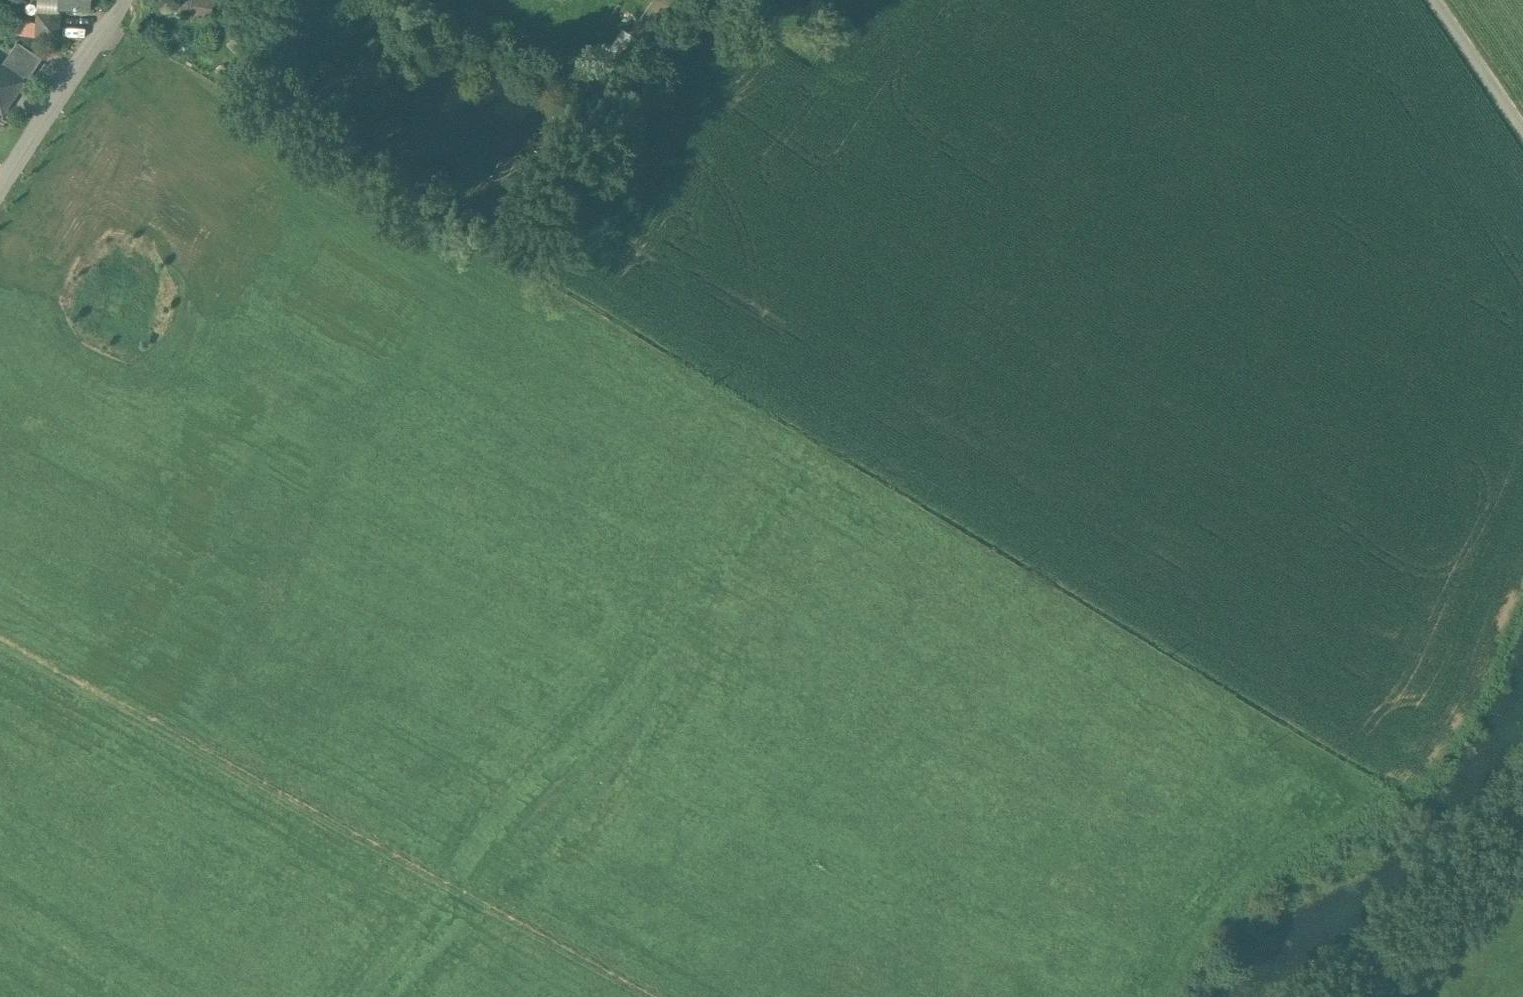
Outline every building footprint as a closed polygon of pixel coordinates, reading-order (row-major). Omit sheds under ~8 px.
[(60,15),(64,16),(65,5),(65,0),(38,0),(37,14),(60,15)] [(65,5),(93,10),(94,0),(65,0),(65,5)] [(60,15),(37,14),(37,22),(36,36),(58,38),(60,15)] [(18,33),(36,36),(37,22),(18,21),(18,33)] [(42,58),(18,41),(4,61),(26,75),(29,78),(42,58)] [(0,65),(0,109),(3,110),(23,81),(22,80),(26,75),(4,61),(1,66),(0,65)]
